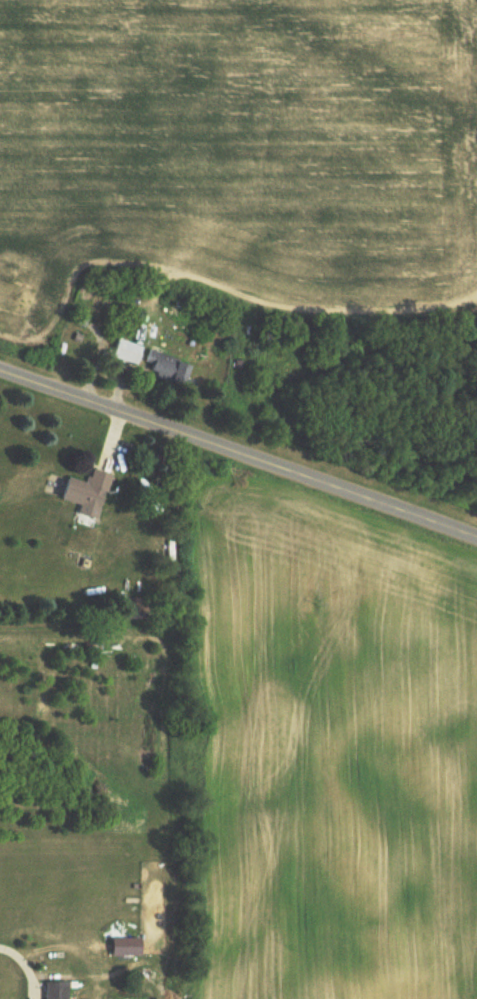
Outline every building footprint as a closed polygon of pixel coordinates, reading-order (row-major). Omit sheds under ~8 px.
[(110,357),(136,366),(142,346),(116,338),(110,357)] [(186,359),(147,351),(142,376),(181,384),(186,359)] [(76,514),(97,520),(110,474),(90,469),(87,483),(66,477),(60,499),(79,504),(76,514)] [(65,982),(41,982),(41,998),(65,998),(65,982)]
